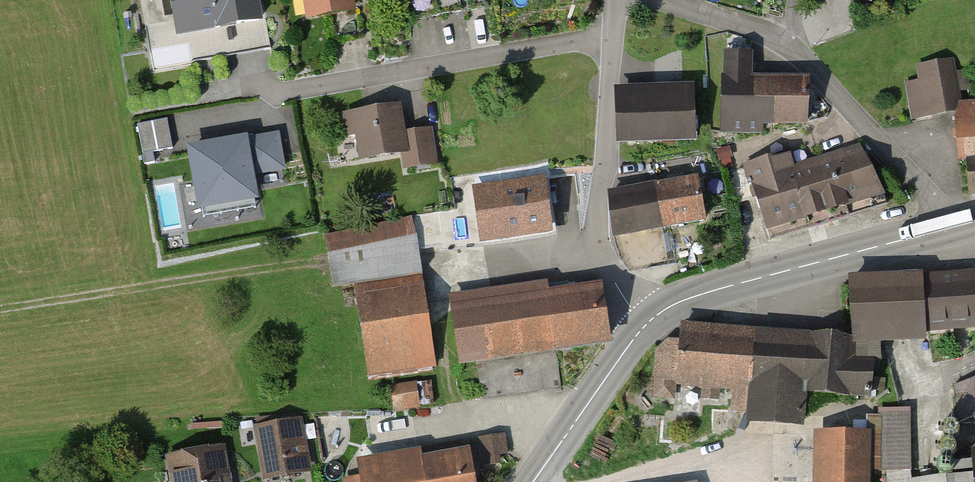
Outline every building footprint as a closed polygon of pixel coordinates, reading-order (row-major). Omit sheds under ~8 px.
[(151,49),(187,42),(191,61),(271,46),(263,0),(142,0),(151,49)] [(350,0),(308,0),(310,11),(328,7),(334,42),(364,36),(358,2),(351,3),(350,0)] [(808,121),(808,83),(753,83),(753,56),(726,56),(725,132),(761,132),(761,121),(808,121)] [(948,61),(919,67),(921,81),(908,83),(914,114),(956,106),(948,61)] [(688,94),(618,98),(621,142),(691,137),(688,94)] [(409,158),(400,108),(349,117),(358,168),(409,158)] [(956,111),(960,159),(967,159),(971,194),(974,194),(974,109),(956,111)] [(166,118),(137,124),(145,163),(155,161),(153,152),(172,147),(166,118)] [(438,166),(431,129),(406,134),(413,171),(438,166)] [(277,134),(191,150),(202,206),(256,195),(252,173),(283,167),(277,134)] [(756,190),(771,239),(887,203),(861,150),(793,170),(788,154),(727,173),(734,197),(756,190)] [(696,180),(609,198),(617,236),(704,218),(696,180)] [(544,182),(479,190),(485,237),(550,229),(544,182)] [(418,208),(334,225),(345,277),(428,259),(418,208)] [(926,279),(930,339),(974,336),(974,276),(926,279)] [(930,339),(926,279),(852,283),(855,343),(930,339)] [(470,305),(455,307),(464,360),(474,358),(483,397),(560,387),(555,347),(605,339),(600,287),(549,296),(546,283),(470,294),(470,305)] [(435,372),(422,292),(353,304),(367,384),(435,372)] [(808,333),(683,327),(682,341),(668,340),(658,350),(656,379),(733,386),(732,407),(750,407),(750,413),(802,416),(804,391),(849,394),(870,393),(873,359),(852,356),(854,340),(808,333)] [(415,385),(388,389),(392,416),(420,411),(415,385)] [(911,474),(911,408),(882,408),(882,474),(911,474)] [(255,432),(264,481),(282,481),(309,477),(299,424),(255,432)] [(816,436),(815,481),(872,481),(874,438),(816,436)] [(498,438),(478,441),(482,469),(502,466),(498,438)] [(225,449),(196,455),(168,460),(172,481),(231,481),(225,449)] [(336,454),(324,456),(325,464),(337,463),(336,454)] [(356,478),(357,481),(471,481),(468,459),(356,478)]
